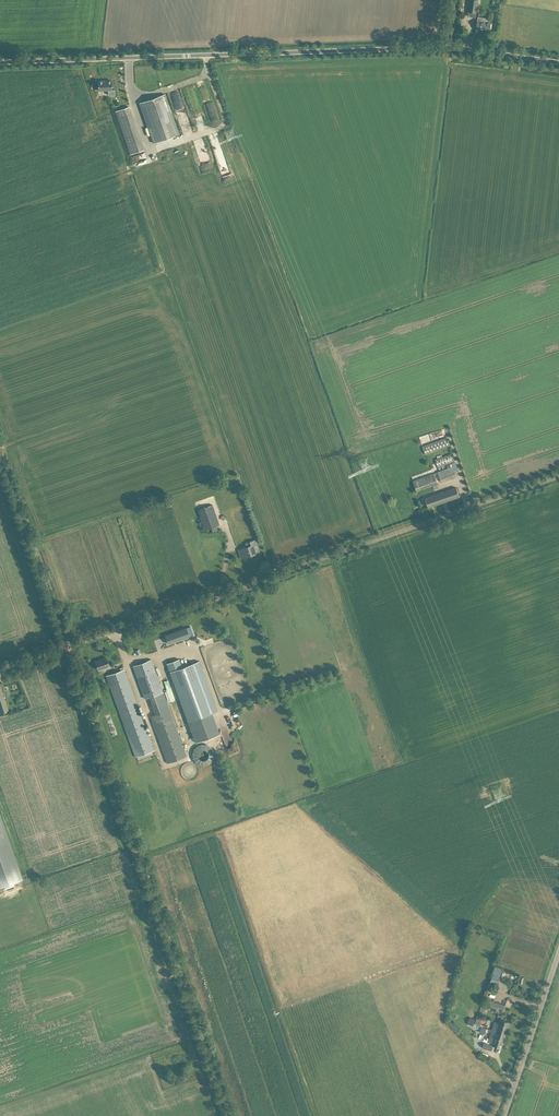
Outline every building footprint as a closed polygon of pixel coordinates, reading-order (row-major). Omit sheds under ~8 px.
[(479,0),(469,0),(468,12),(469,12),(477,13),(479,0)] [(489,31),(490,26),(491,22),(487,21),(488,19),(478,17),(478,21),(477,29),(484,30),(484,29),(486,30),(486,31),(489,31)] [(112,80),(98,81),(98,90),(108,90),(108,95),(115,94),(115,89),(112,89),(112,80)] [(153,143),(179,134),(165,93),(139,103),(153,143)] [(130,154),(144,149),(129,106),(115,111),(130,154)] [(447,437),(422,446),(425,454),(450,445),(447,437)] [(452,453),(435,459),(438,467),(454,461),(452,453)] [(453,466),(438,472),(441,482),(457,476),(455,472),(453,466)] [(417,492),(427,488),(431,486),(438,484),(434,473),(413,481),(417,492)] [(459,496),(457,491),(456,487),(425,498),(428,507),(459,496)] [(214,511),(199,516),(204,530),(219,525),(214,511)] [(251,545),(238,549),(242,558),(259,552),(255,539),(250,541),(251,545)] [(186,627),(165,635),(168,643),(189,636),(186,627)] [(109,665),(106,657),(95,661),(98,669),(109,665)] [(186,756),(151,659),(133,666),(145,698),(150,696),(156,713),(150,716),(167,763),(186,756)] [(179,659),(167,663),(188,721),(212,712),(217,710),(199,661),(182,667),(179,659)] [(142,717),(126,674),(125,669),(106,676),(126,731),(134,752),(136,757),(137,756),(151,751),(154,750),(152,745),(145,725),(142,717)] [(189,754),(201,768),(217,755),(205,741),(189,754)] [(5,886),(6,889),(14,886),(13,883),(14,882),(23,879),(0,813),(0,887),(5,886)] [(496,1009),(503,1011),(505,1005),(490,1000),(487,1009),(496,1012),(496,1009)] [(477,1018),(475,1023),(478,1025),(480,1026),(481,1022),(483,1023),(484,1022),(489,1024),(490,1019),(480,1015),(479,1019),(477,1018)] [(492,1044),(493,1045),(496,1046),(501,1048),(510,1022),(500,1018),(496,1031),(492,1030),(488,1041),(492,1042),(492,1044)]
